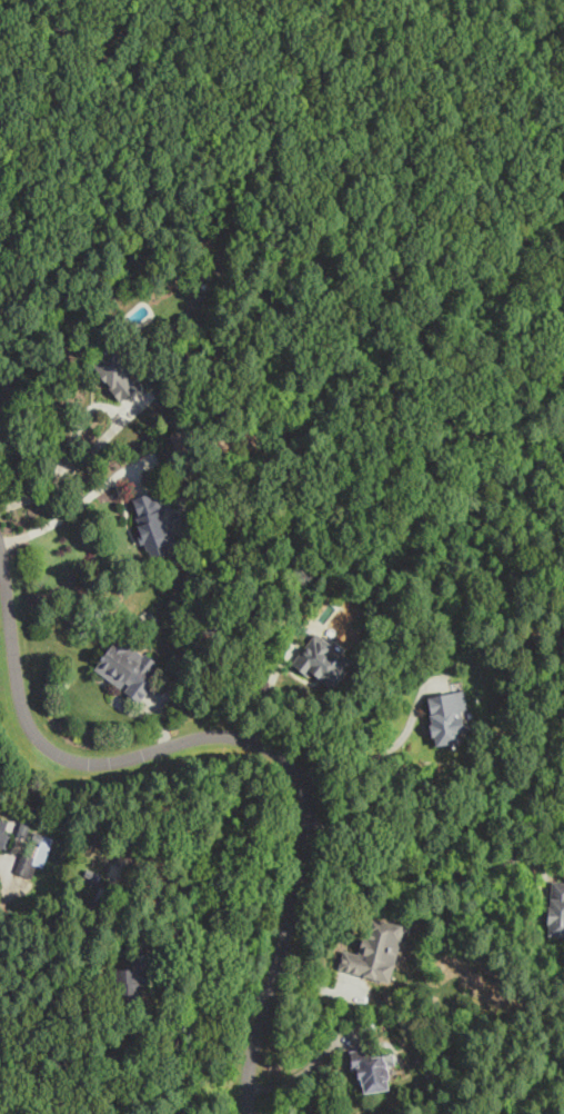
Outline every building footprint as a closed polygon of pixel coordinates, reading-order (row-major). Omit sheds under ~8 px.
[(87,365),(119,400),(135,386),(125,375),(130,370),(108,346),(87,365)] [(174,547),(168,528),(164,529),(155,500),(152,501),(149,491),(127,498),(145,557),(174,547)] [(348,660),(311,634),(289,665),(325,690),(348,660)] [(137,702),(160,666),(113,635),(90,672),(137,702)] [(423,697),(430,746),(459,742),(454,712),(464,710),(462,693),(423,697)] [(0,831),(0,851),(2,852),(9,835),(0,831)] [(30,839),(43,849),(49,842),(36,832),(30,839)] [(547,882),(545,935),(563,937),(563,882),(547,882)] [(386,982),(400,925),(365,917),(357,954),(340,949),(335,969),(386,982)] [(112,1009),(139,1009),(139,969),(112,969),(112,1009)] [(385,1092),(383,1065),(390,1065),(389,1054),(367,1056),(367,1048),(350,1050),(353,1094),(385,1092)]
